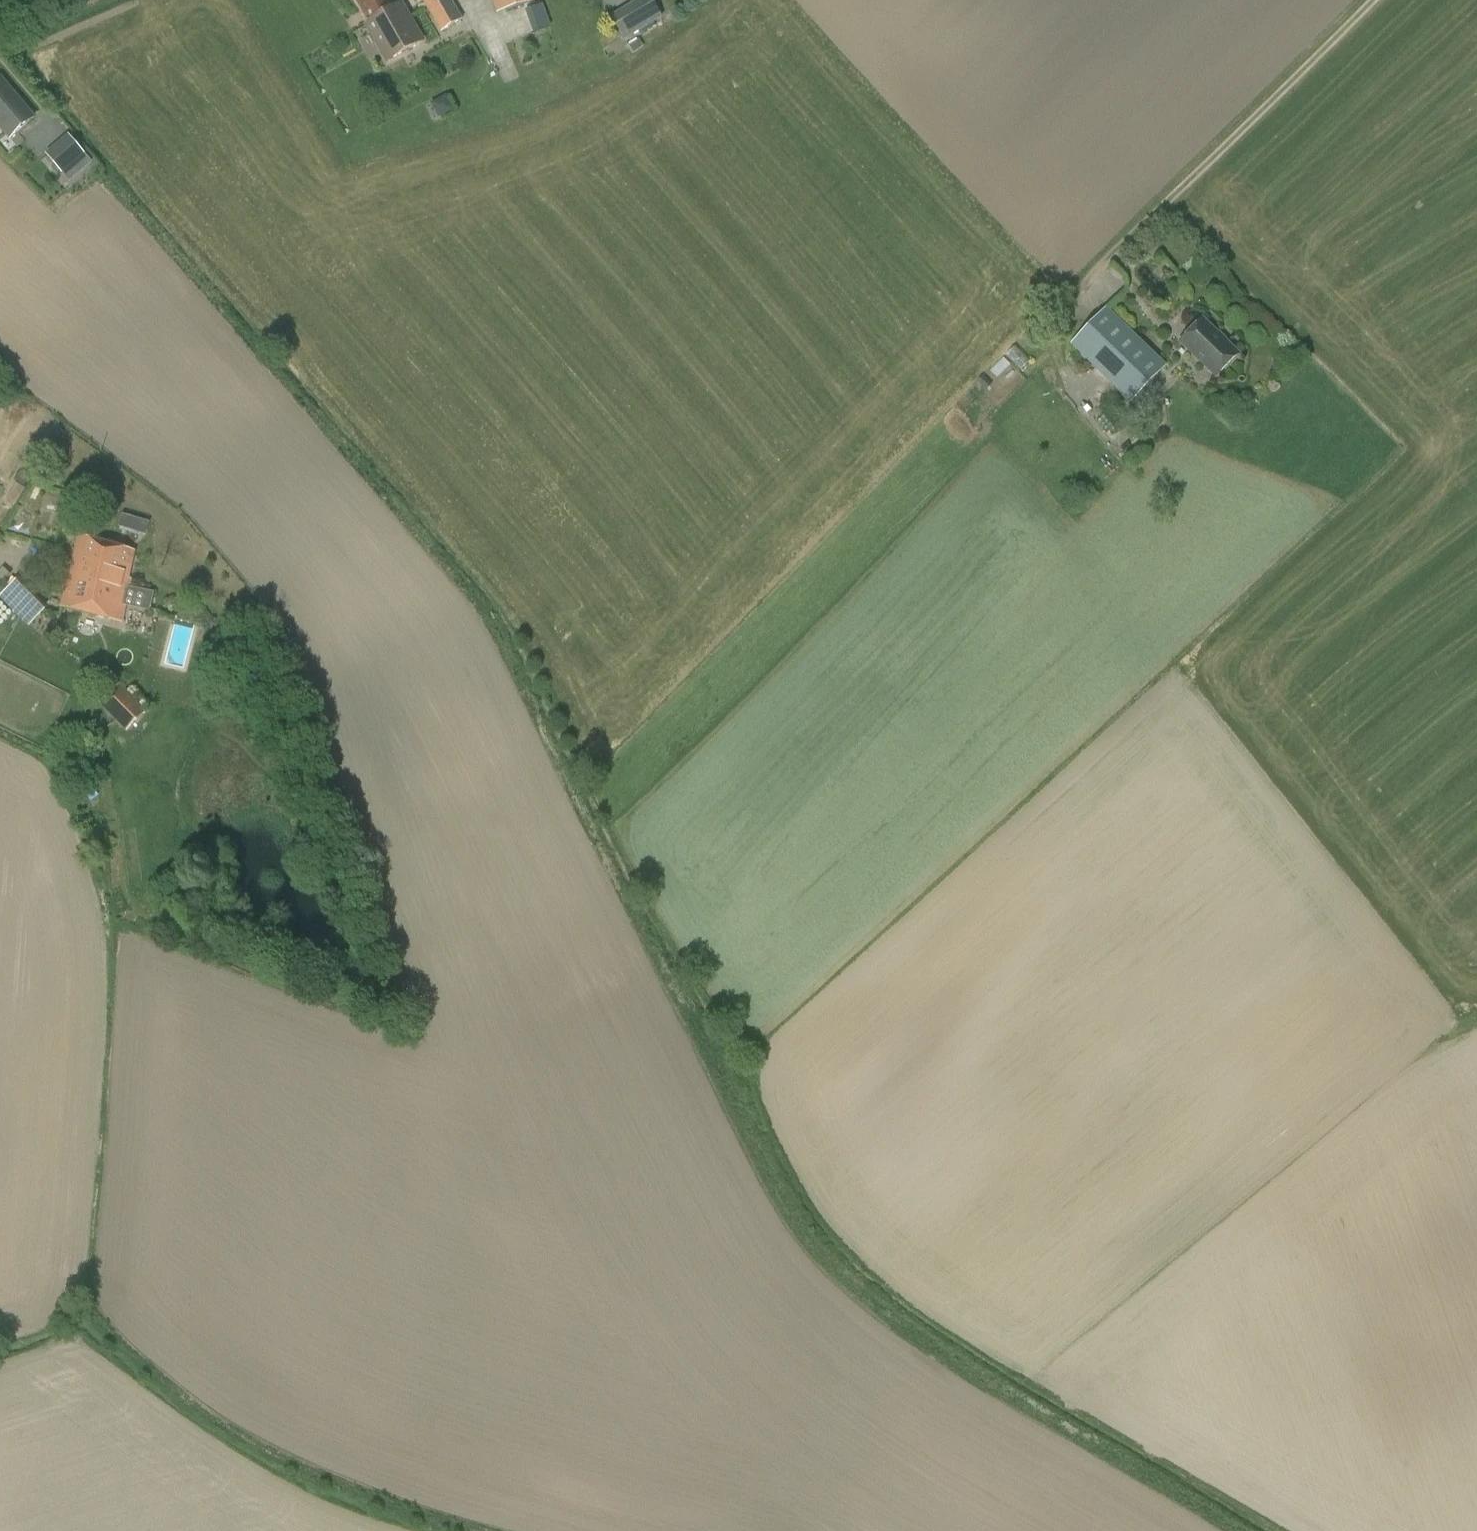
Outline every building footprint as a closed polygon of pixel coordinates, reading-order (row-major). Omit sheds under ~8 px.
[(411,21),(402,4),(394,8),(390,0),(356,0),(369,23),(370,23),(386,14),(394,28),(403,22),(405,25),(411,21)] [(441,33),(464,19),(452,0),(422,0),(441,33)] [(497,14),(538,0),(492,0),(497,14)] [(610,17),(624,40),(662,18),(652,0),(639,0),(610,17)] [(370,23),(369,23),(366,25),(388,62),(423,42),(411,21),(405,25),(403,22),(394,28),(386,14),(370,23)] [(11,138),(33,119),(0,79),(0,125),(11,138)] [(440,116),(457,108),(450,93),(433,101),(440,116)] [(48,148),(68,180),(95,164),(75,131),(48,148)] [(1167,366),(1106,307),(1070,345),(1131,403),(1167,366)] [(1217,376),(1238,354),(1202,319),(1181,341),(1217,376)] [(17,507),(26,486),(17,483),(9,504),(17,507)] [(154,592),(130,587),(131,580),(128,579),(134,552),(79,536),(61,606),(122,621),(125,606),(150,611),(154,592)] [(99,704),(126,732),(148,711),(120,683),(99,704)]
